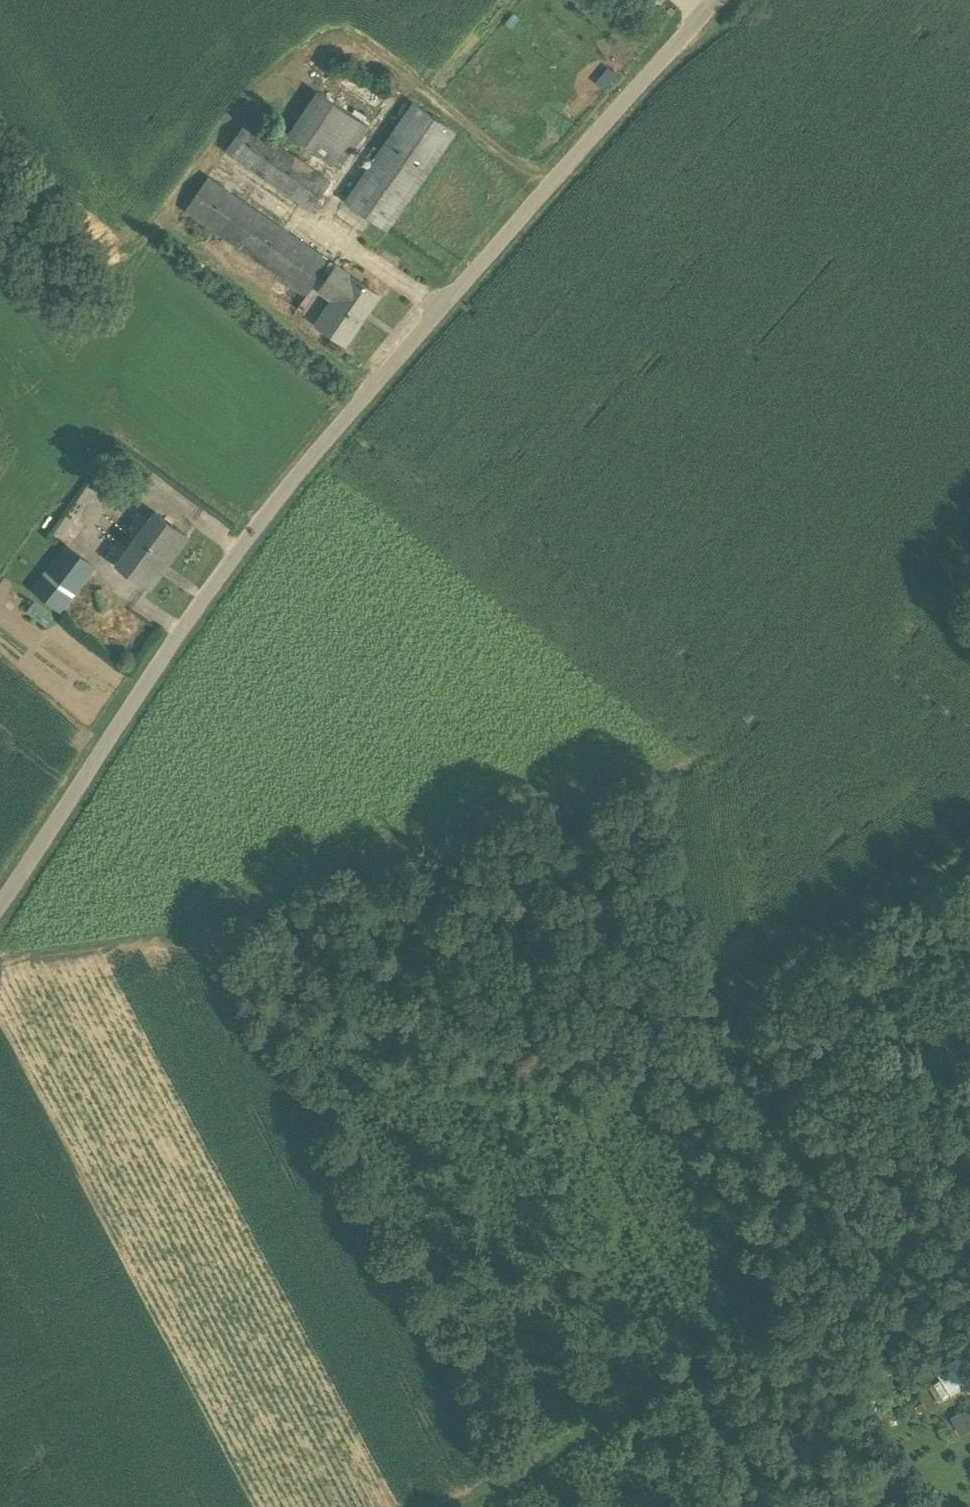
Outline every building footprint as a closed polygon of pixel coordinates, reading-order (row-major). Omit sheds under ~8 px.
[(368,127),(318,93),(290,134),(340,168),(368,127)] [(454,132),(413,103),(346,202),(387,230),(454,132)] [(330,181),(246,123),(227,152),(311,210),(330,181)] [(330,262),(208,178),(186,211),(307,295),(330,262)] [(316,325),(347,344),(380,295),(350,276),(316,325)] [(189,536),(155,511),(118,564),(150,588),(189,536)] [(102,557),(74,536),(32,590),(60,611),(102,557)] [(969,1383),(969,1350),(969,1349),(935,1366),(949,1394),(969,1383)] [(969,1430),(969,1412),(956,1419),(963,1434),(969,1430)] [(950,1444),(958,1439),(951,1426),(943,1430),(950,1444)]
